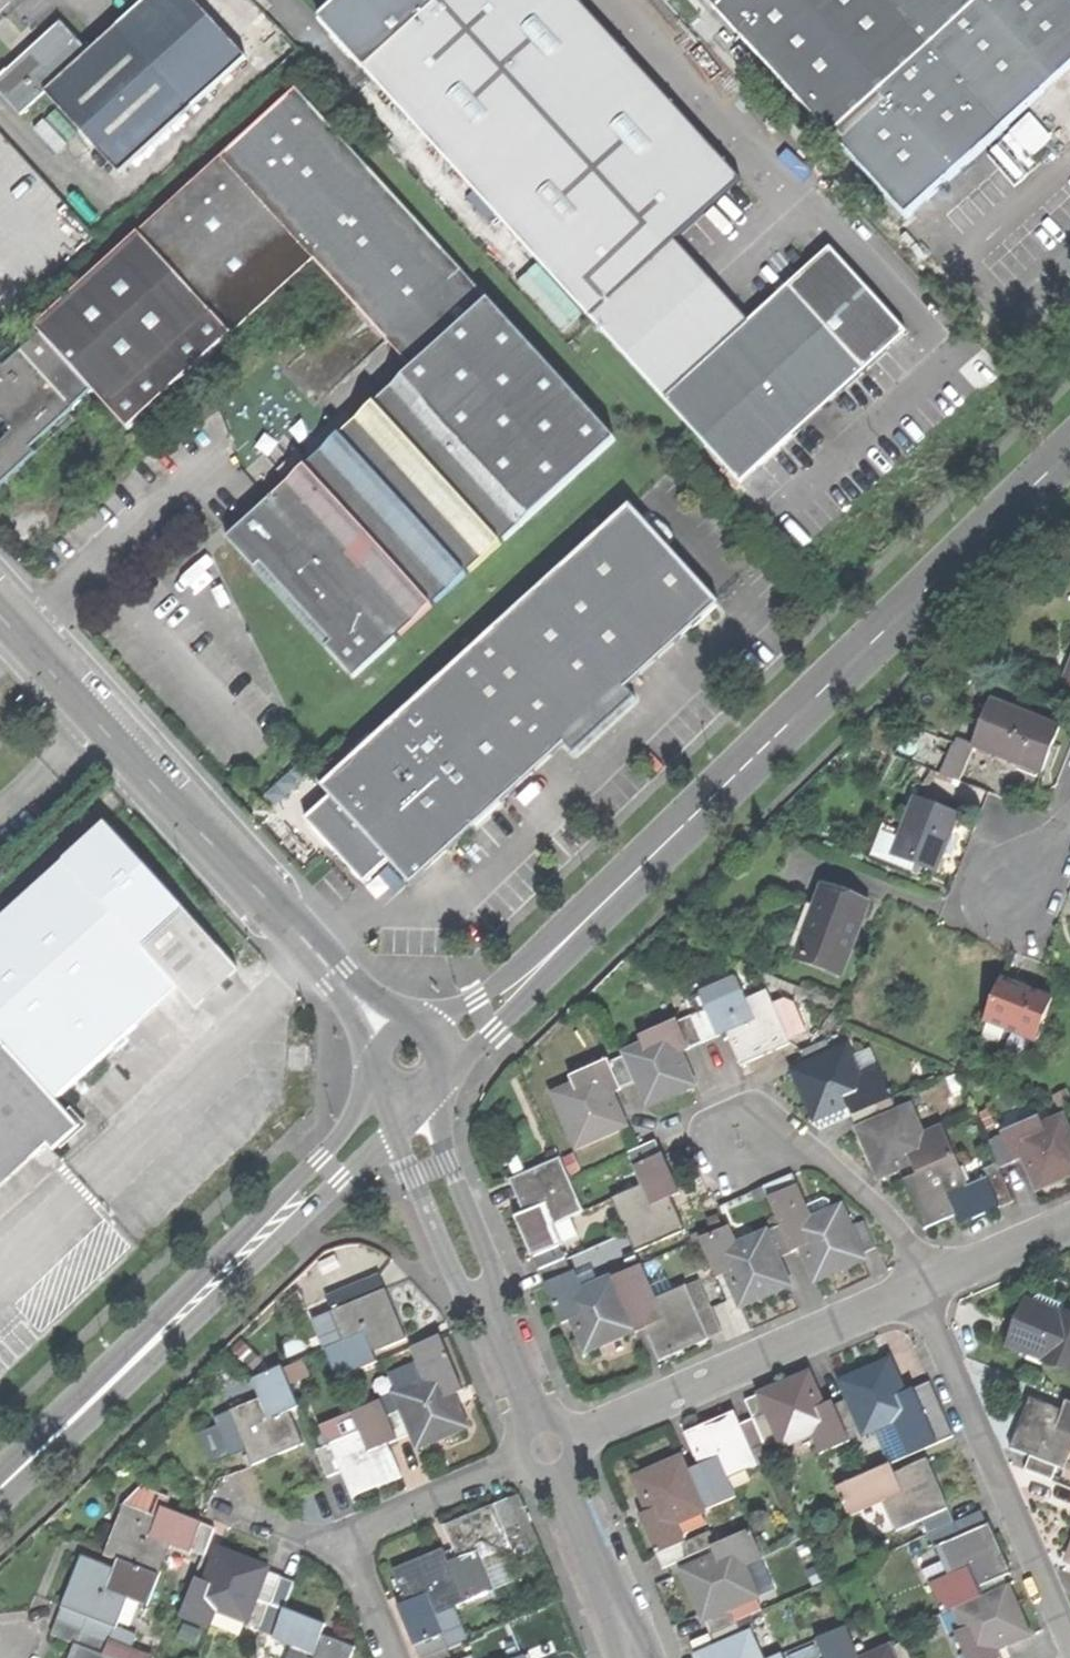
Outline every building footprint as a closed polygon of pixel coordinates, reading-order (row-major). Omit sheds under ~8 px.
[(118,28),(193,108),(246,59),(192,0),(149,0),(118,28)] [(320,25),(593,323),(621,298),(696,380),(668,406),(745,490),(869,376),(793,294),(712,368),(636,284),(745,185),(575,0),(347,0),(320,25)] [(835,144),(989,0),(701,0),(835,144)] [(835,144),(911,225),(1069,77),(1069,0),(989,0),(835,144)] [(119,177),(193,108),(118,28),(90,55),(60,23),(29,52),(0,79),(0,94),(22,117),(44,96),(119,177)] [(471,274),(302,91),(229,159),(322,261),(397,342),(471,274)] [(322,261),(229,159),(42,330),(51,339),(74,364),(52,383),(30,359),(13,375),(8,369),(0,377),(0,478),(12,467),(22,478),(42,459),(37,453),(81,413),(62,392),(82,374),(117,413),(223,315),(241,335),(322,261)] [(54,230),(76,255),(94,239),(71,214),(54,230)] [(835,256),(793,294),(869,376),(910,338),(835,256)] [(624,440),(471,274),(397,342),(422,370),(236,540),(264,571),(270,565),(316,615),(309,621),(363,680),(624,440)] [(136,433),(241,335),(223,315),(117,413),(136,433)] [(51,339),(30,359),(52,383),(74,364),(51,339)] [(22,478),(12,467),(0,478),(0,493),(2,496),(22,478)] [(719,604),(628,505),(322,787),(332,798),(306,822),(337,855),(364,885),(389,862),(412,886),(564,746),(574,757),(637,699),(627,688),(719,604)] [(1069,686),(1069,652),(1069,654),(1061,651),(1051,678),(1069,686)] [(991,700),(974,745),(1044,771),(1051,752),(1061,727),(991,700)] [(894,856),(938,872),(949,840),(959,814),(916,798),(894,856)] [(183,905),(111,826),(69,865),(182,990),(201,1012),(244,973),(183,905)] [(182,990),(69,865),(0,927),(0,1037),(59,1102),(182,990)] [(798,954),(841,971),(854,938),(868,901),(825,884),(798,954)] [(839,977),(841,971),(798,954),(795,960),(839,977)] [(699,995),(705,1010),(744,993),(738,979),(699,995)] [(1054,999),(1003,981),(994,1003),(987,1023),(1038,1042),(1054,999)] [(705,1010),(707,1013),(718,1039),(728,1035),(742,1067),(768,1056),(791,1046),(790,1042),(773,1004),(769,994),(748,1003),(744,993),(705,1010)] [(785,999),(773,1004),(790,1042),(809,1034),(796,1004),(785,999)] [(707,1013),(694,1019),(705,1045),(718,1039),(707,1013)] [(694,1019),(680,1025),(691,1051),(705,1045),(694,1019)] [(642,1049),(623,1057),(635,1086),(645,1109),(671,1098),(695,1088),(681,1055),(691,1051),(680,1025),(678,1022),(638,1039),(642,1049)] [(59,1102),(0,1037),(0,1195),(54,1146),(34,1125),(59,1102)] [(798,1054),(804,1067),(832,1055),(826,1041),(798,1054)] [(804,1067),(792,1072),(803,1097),(814,1122),(848,1107),(852,1117),(879,1105),(891,1100),(878,1071),(859,1079),(846,1049),(832,1055),(804,1067)] [(623,1057),(609,1064),(621,1092),(635,1086),(623,1057)] [(600,1140),(625,1129),(611,1096),(621,1092),(609,1064),(569,1080),(573,1090),(553,1098),(575,1151),(600,1140)] [(84,1130),(59,1102),(34,1125),(54,1146),(59,1153),(84,1130)] [(885,1118),(879,1105),(852,1117),(858,1130),(885,1118)] [(911,1107),(885,1118),(858,1130),(870,1157),(880,1180),(912,1166),(916,1175),(955,1158),(942,1128),(924,1136),(911,1107)] [(1001,1135),(1013,1161),(1024,1157),(1039,1191),(1062,1181),(1069,1177),(1069,1131),(1064,1117),(1044,1125),(1040,1118),(1001,1135)] [(1000,1167),(1013,1161),(1001,1135),(989,1141),(1000,1167)] [(630,1154),(637,1169),(664,1157),(657,1142),(630,1154)] [(505,1162),(514,1181),(525,1176),(517,1157),(505,1162)] [(614,1203),(636,1254),(685,1232),(671,1200),(680,1196),(672,1175),(664,1157),(637,1169),(634,1170),(643,1190),(614,1203)] [(968,1187),(955,1158),(916,1175),(904,1181),(925,1230),(957,1216),(961,1225),(980,1217),(1000,1208),(988,1181),(987,1179),(968,1187)] [(521,1237),(531,1258),(558,1246),(560,1245),(551,1225),(581,1212),(559,1161),(525,1176),(514,1181),(509,1183),(524,1216),(515,1220),(521,1237)] [(1004,1174),(988,1181),(1000,1208),(1016,1201),(1004,1174)] [(764,1188),(768,1199),(797,1186),(792,1175),(764,1188)] [(768,1199),(781,1226),(793,1252),(801,1249),(816,1283),(841,1271),(866,1260),(863,1253),(852,1228),(842,1206),(812,1220),(797,1186),(768,1199)] [(757,1204),(768,1199),(764,1188),(752,1193),(757,1204)] [(866,1221),(852,1228),(863,1253),(878,1246),(866,1221)] [(766,1233),(767,1236),(778,1259),(793,1252),(781,1226),(766,1233)] [(728,1276),(743,1308),(765,1298),(790,1286),(778,1259),(767,1236),(738,1249),(729,1229),(701,1242),(718,1281),(728,1276)] [(531,1258),(537,1273),(564,1262),(558,1246),(531,1258)] [(537,1273),(543,1287),(570,1276),(564,1262),(537,1273)] [(641,1267),(612,1279),(635,1333),(646,1329),(660,1361),(686,1350),(710,1340),(699,1316),(687,1287),(656,1300),(641,1267)] [(586,1354),(635,1333),(612,1279),(581,1293),(573,1274),(570,1276),(543,1287),(553,1309),(560,1325),(572,1320),(586,1354)] [(378,1275),(353,1286),(358,1300),(386,1290),(378,1275)] [(701,1281),(687,1287),(699,1316),(714,1309),(701,1281)] [(327,1296),(332,1310),(358,1300),(353,1286),(327,1296)] [(326,1348),(338,1377),(378,1362),(373,1350),(405,1338),(395,1313),(386,1290),(358,1300),(332,1310),(345,1341),(326,1348)] [(1024,1305),(1018,1325),(1010,1348),(1047,1361),(1046,1364),(1069,1372),(1069,1316),(1063,1314),(1062,1318),(1024,1305)] [(724,1334),(714,1309),(699,1316),(710,1340),(724,1334)] [(313,1318),(326,1348),(345,1341),(332,1310),(313,1318)] [(413,1432),(419,1446),(468,1426),(459,1405),(453,1392),(462,1388),(439,1334),(410,1346),(425,1381),(396,1393),(401,1405),(413,1432)] [(863,1372),(844,1381),(850,1395),(864,1425),(868,1434),(894,1423),(909,1457),(937,1444),(912,1390),(903,1394),(888,1361),(863,1372)] [(246,1450),(252,1464),(275,1454),(302,1443),(288,1409),(297,1405),(281,1366),(253,1377),(261,1398),(230,1411),(241,1438),(246,1450)] [(849,1442),(845,1433),(832,1403),(823,1407),(808,1374),(778,1388),(759,1396),(766,1413),(779,1440),(782,1449),(813,1435),(822,1454),(849,1442)] [(845,1433),(864,1425),(850,1395),(832,1403),(845,1433)] [(744,1403),(751,1420),(766,1413),(759,1396),(744,1403)] [(386,1412),(381,1400),(352,1412),(359,1431),(330,1443),(342,1470),(352,1495),(377,1484),(403,1474),(390,1442),(398,1439),(386,1412)] [(1066,1402),(1062,1413),(1029,1400),(1018,1427),(1010,1449),(1035,1459),(1065,1470),(1069,1456),(1069,1403),(1066,1402)] [(401,1405),(386,1412),(398,1439),(413,1432),(401,1405)] [(227,1443),(241,1438),(230,1411),(217,1417),(227,1443)] [(763,1447),(779,1440),(766,1413),(751,1420),(763,1447)] [(757,1467),(751,1453),(739,1426),(734,1414),(704,1427),(684,1436),(698,1468),(689,1473),(706,1511),(735,1498),(727,1480),(757,1467)] [(751,1453),(763,1447),(751,1420),(739,1426),(751,1453)] [(232,1455),(246,1450),(241,1438),(227,1443),(232,1455)] [(328,1476),(342,1470),(330,1443),(317,1449),(328,1476)] [(675,1525),(706,1511),(689,1473),(682,1457),(632,1480),(646,1512),(637,1516),(645,1533),(654,1555),(680,1544),(683,1542),(675,1525)] [(895,1532),(920,1521),(948,1509),(937,1485),(926,1459),(893,1474),(889,1465),(836,1488),(849,1517),(882,1503),(895,1532)] [(1058,1488),(1065,1470),(1035,1459),(1029,1477),(1058,1488)] [(511,1498),(496,1504),(507,1530),(522,1524),(511,1498)] [(118,1558),(159,1573),(170,1543),(190,1551),(201,1522),(180,1514),(160,1506),(157,1516),(124,1503),(105,1553),(118,1558)] [(461,1556),(449,1561),(465,1600),(496,1587),(488,1569),(518,1556),(507,1530),(496,1504),(468,1515),(447,1524),(461,1556)] [(920,1521),(926,1534),(953,1522),(948,1509),(920,1521)] [(953,1522),(959,1537),(988,1524),(981,1510),(953,1522)] [(215,1527),(201,1522),(190,1551),(204,1556),(215,1527)] [(932,1549),(936,1547),(959,1537),(953,1522),(926,1534),(932,1549)] [(533,1550),(522,1524),(507,1530),(518,1556),(533,1550)] [(942,1613),(954,1608),(981,1596),(977,1587),(1009,1573),(997,1547),(988,1524),(959,1537),(936,1547),(949,1577),(930,1586),(942,1613)] [(748,1528),(715,1543),(709,1546),(713,1556),(681,1570),(692,1594),(703,1619),(729,1608),(757,1595),(743,1565),(761,1557),(748,1528)] [(709,1531),(683,1542),(680,1544),(686,1556),(709,1546),(715,1543),(709,1531)] [(686,1556),(680,1544),(654,1555),(660,1568),(686,1556)] [(402,1616),(414,1644),(440,1633),(443,1632),(435,1613),(465,1600),(449,1561),(443,1546),(396,1566),(409,1600),(398,1604),(402,1616)] [(180,1616),(210,1627),(217,1609),(248,1620),(257,1598),(267,1571),(269,1567),(245,1558),(219,1548),(207,1580),(195,1575),(180,1616)] [(148,1603),(159,1573),(118,1558),(114,1569),(80,1556),(62,1604),(89,1615),(117,1625),(128,1595),(148,1603)] [(281,1577),(267,1571),(257,1598),(271,1604),(281,1577)] [(296,1582),(281,1577),(271,1604),(286,1609),(286,1608),(296,1582)] [(996,1648),(1028,1634),(1018,1612),(1007,1585),(981,1596),(954,1608),(963,1628),(952,1633),(963,1657),(1000,1657),(996,1648)] [(246,1626),(260,1632),(271,1604),(257,1598),(248,1620),(246,1626)] [(70,1624),(83,1629),(89,1615),(62,1604),(56,1619),(70,1624)] [(275,1637),(286,1609),(271,1604),(260,1632),(275,1637)] [(286,1608),(286,1609),(275,1637),(290,1643),(285,1657),(349,1657),(354,1645),(322,1632),(325,1622),(286,1608)] [(735,1622),(729,1608),(703,1619),(710,1634),(735,1622)] [(111,1639),(117,1625),(89,1615),(83,1629),(111,1639)] [(735,1622),(710,1634),(715,1647),(741,1635),(735,1622)] [(822,1657),(859,1657),(844,1626),(814,1640),(822,1657)] [(106,1654),(111,1639),(83,1629),(78,1643),(106,1654)] [(741,1635),(715,1647),(697,1655),(698,1657),(761,1657),(749,1631),(741,1635)] [(414,1644),(419,1657),(446,1646),(440,1633),(414,1644)] [(697,1655),(715,1647),(710,1634),(691,1642),(697,1655)] [(106,1654),(78,1643),(74,1642),(68,1657),(117,1657),(106,1654)] [(890,1649),(894,1657),(911,1657),(904,1642),(890,1649)] [(420,1657),(450,1657),(446,1646),(419,1657),(420,1657)] [(890,1649),(870,1657),(894,1657),(890,1649)]
